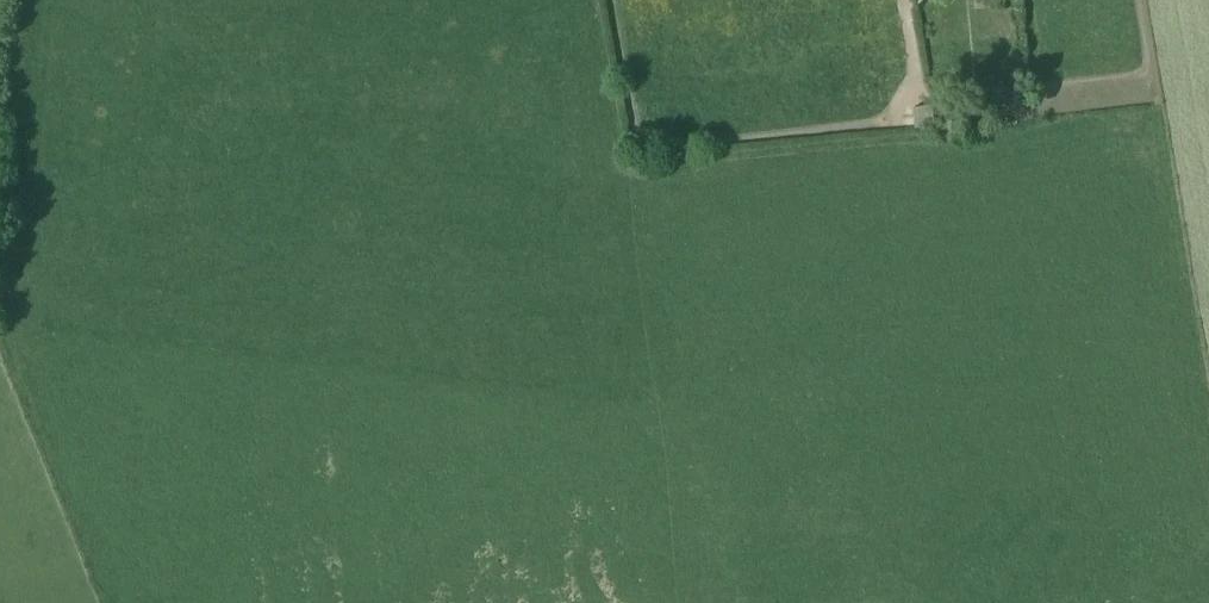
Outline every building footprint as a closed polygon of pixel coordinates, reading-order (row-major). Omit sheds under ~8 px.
[(934,127),(930,107),(911,110),(914,130),(934,127)]
